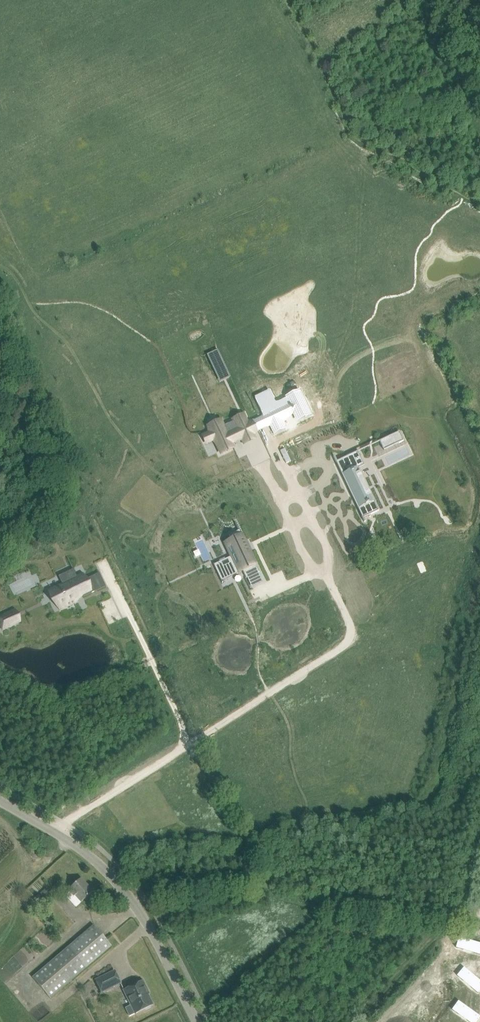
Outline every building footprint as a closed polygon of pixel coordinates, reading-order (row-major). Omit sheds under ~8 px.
[(222,360),(215,364),(220,374),(228,371),(222,360)] [(263,395),(255,399),(263,417),(266,416),(274,433),(285,428),(282,420),(287,418),(286,417),(294,413),(297,421),(310,414),(299,392),(286,398),(290,405),(277,411),(272,400),(266,403),(263,395)] [(210,431),(203,435),(206,443),(214,439),(221,453),(234,447),(232,443),(241,438),(244,443),(255,438),(252,433),(258,430),(253,421),(248,424),(244,414),(233,419),(234,421),(224,426),(222,423),(209,429),(210,431)] [(399,431),(390,436),(394,445),(404,441),(399,431)] [(357,451),(337,461),(343,474),(342,475),(348,486),(350,485),(354,494),(352,495),(358,507),(357,507),(363,518),(379,511),(368,487),(366,488),(362,479),(363,479),(359,468),(364,466),(357,451)] [(214,563),(213,564),(222,582),(223,582),(223,581),(222,579),(242,569),(243,571),(246,578),(247,577),(258,571),(258,572),(259,572),(239,529),(238,530),(239,531),(230,535),(230,534),(229,534),(231,539),(225,542),(232,556),(235,563),(231,565),(231,564),(223,567),(224,569),(218,571),(215,564),(214,563)] [(63,584),(50,590),(55,601),(57,600),(61,609),(75,603),(74,601),(73,600),(83,595),(84,596),(95,591),(90,580),(86,581),(83,575),(77,578),(73,569),(59,576),(63,584)] [(0,617),(0,624),(3,631),(11,627),(5,614),(0,617)] [(68,890),(69,891),(65,895),(75,907),(81,902),(93,892),(81,878),(68,890)] [(46,888),(40,893),(43,897),(49,892),(46,888)] [(94,925),(69,946),(33,977),(50,998),(111,946),(94,925)] [(479,952),(479,943),(461,938),(459,947),(479,952)] [(478,991),(479,988),(479,981),(464,970),(459,976),(478,991)] [(115,971),(96,980),(102,992),(121,983),(115,971)] [(124,990),(131,1005),(125,1008),(130,1016),(133,1015),(135,1014),(145,1009),(146,1009),(151,1007),(151,1006),(153,1005),(146,990),(147,989),(143,981),(124,990)] [(472,1021),(475,1021),(479,1016),(460,1002),(455,1009),(472,1021)]
